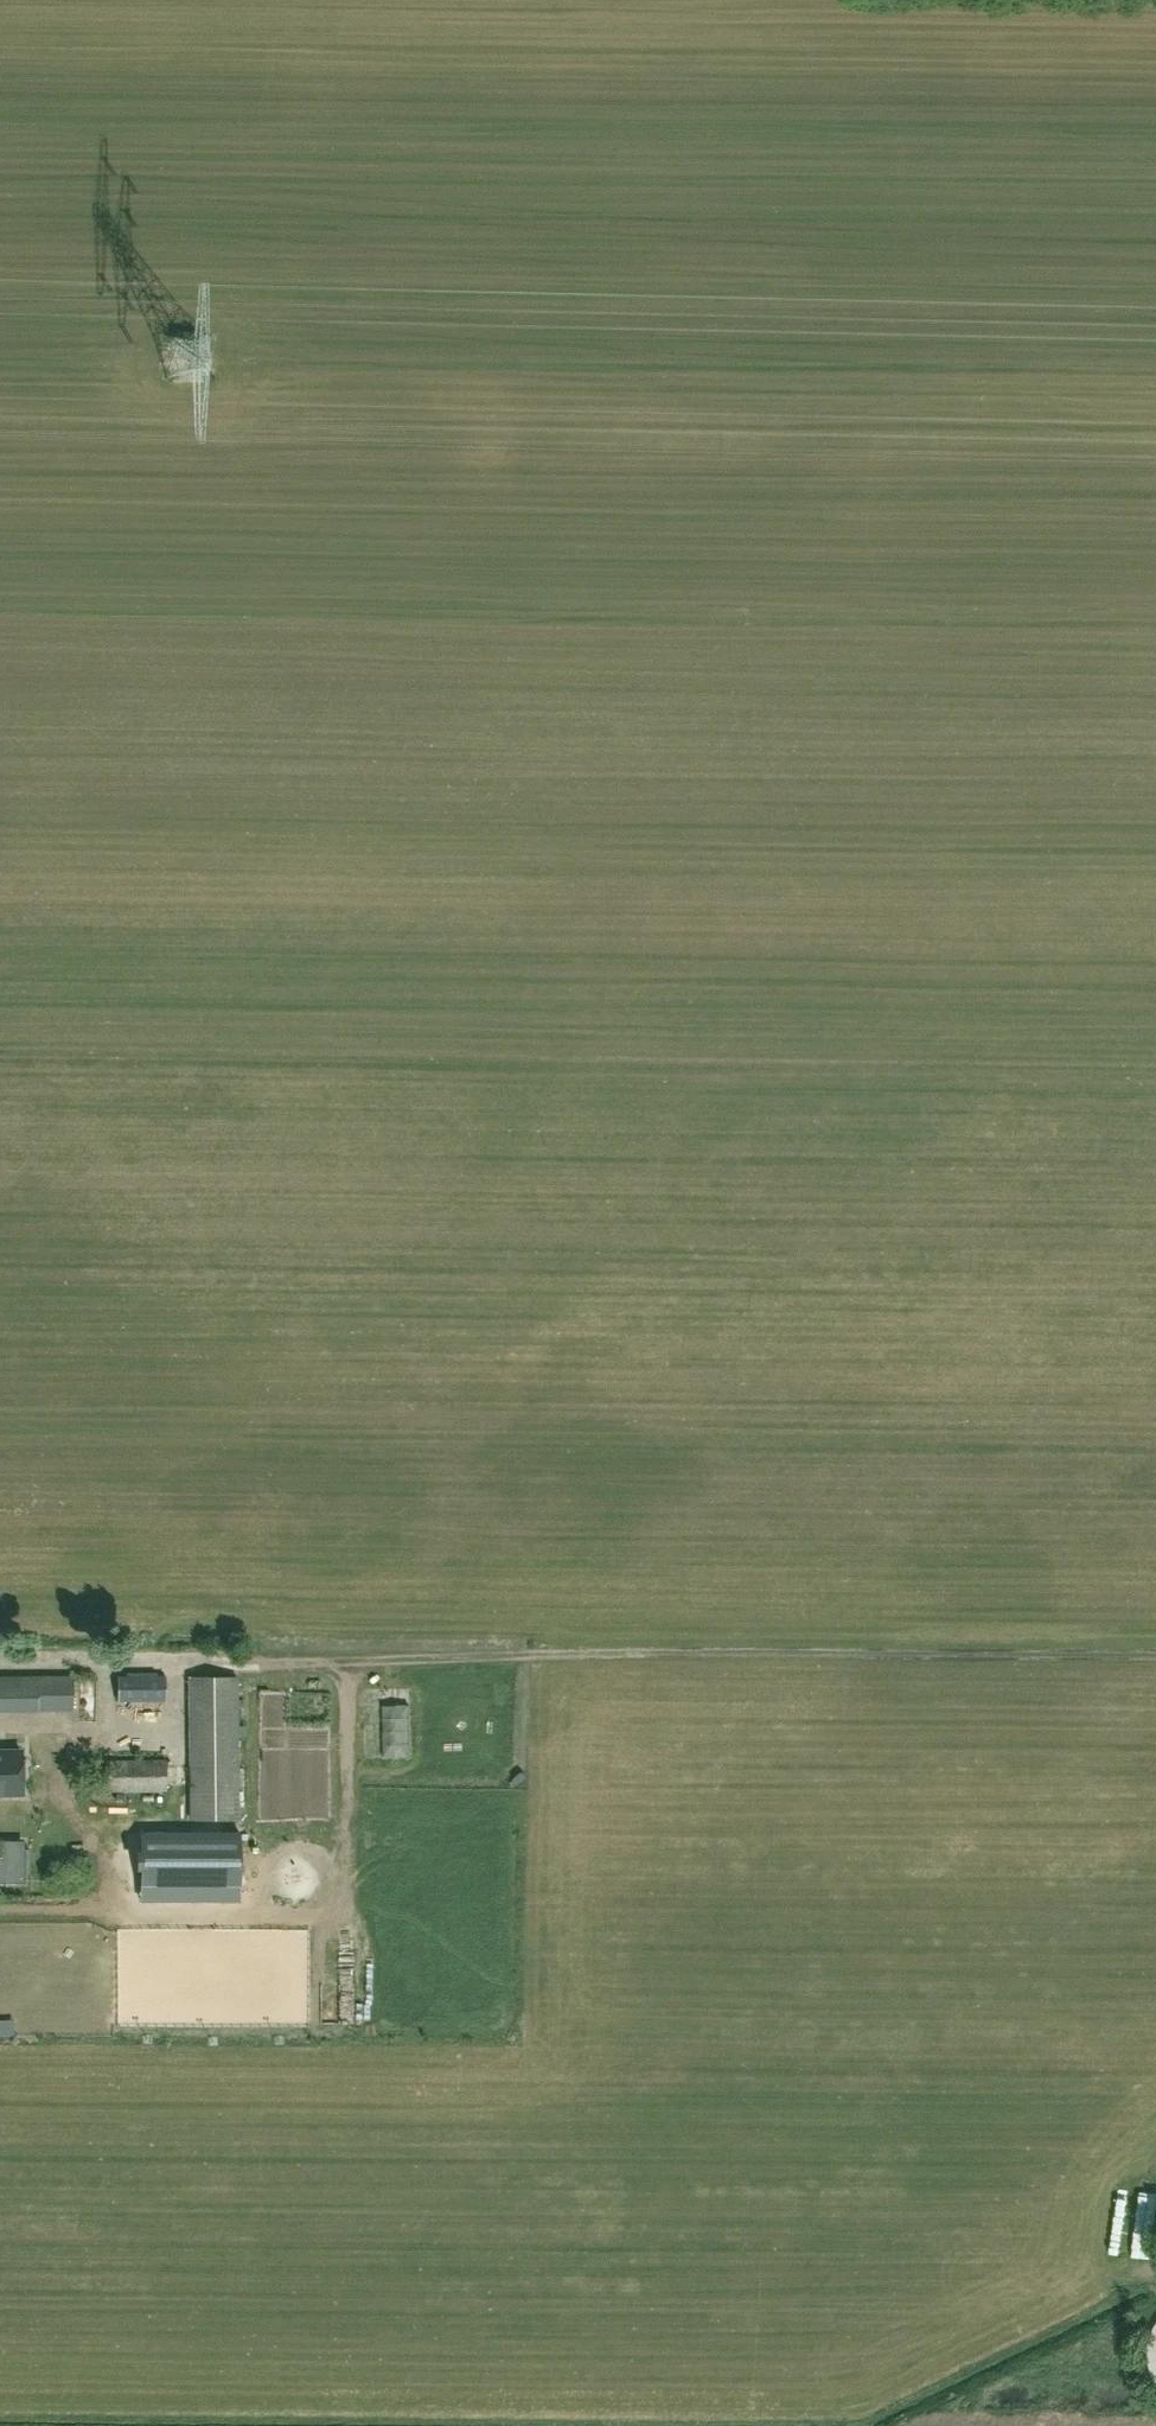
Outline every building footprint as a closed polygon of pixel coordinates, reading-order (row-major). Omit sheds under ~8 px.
[(0,1676),(0,1710),(73,1710),(73,1676),(0,1676)] [(165,1676),(118,1676),(118,1700),(165,1700),(165,1676)] [(237,1676),(190,1677),(191,1819),(203,1819),(223,1819),(239,1819),(237,1676)] [(21,1751),(0,1751),(0,1794),(22,1794),(21,1751)] [(106,1790),(167,1789),(167,1765),(167,1761),(106,1761),(106,1790)] [(239,1886),(239,1833),(142,1833),(141,1886),(239,1886)]
